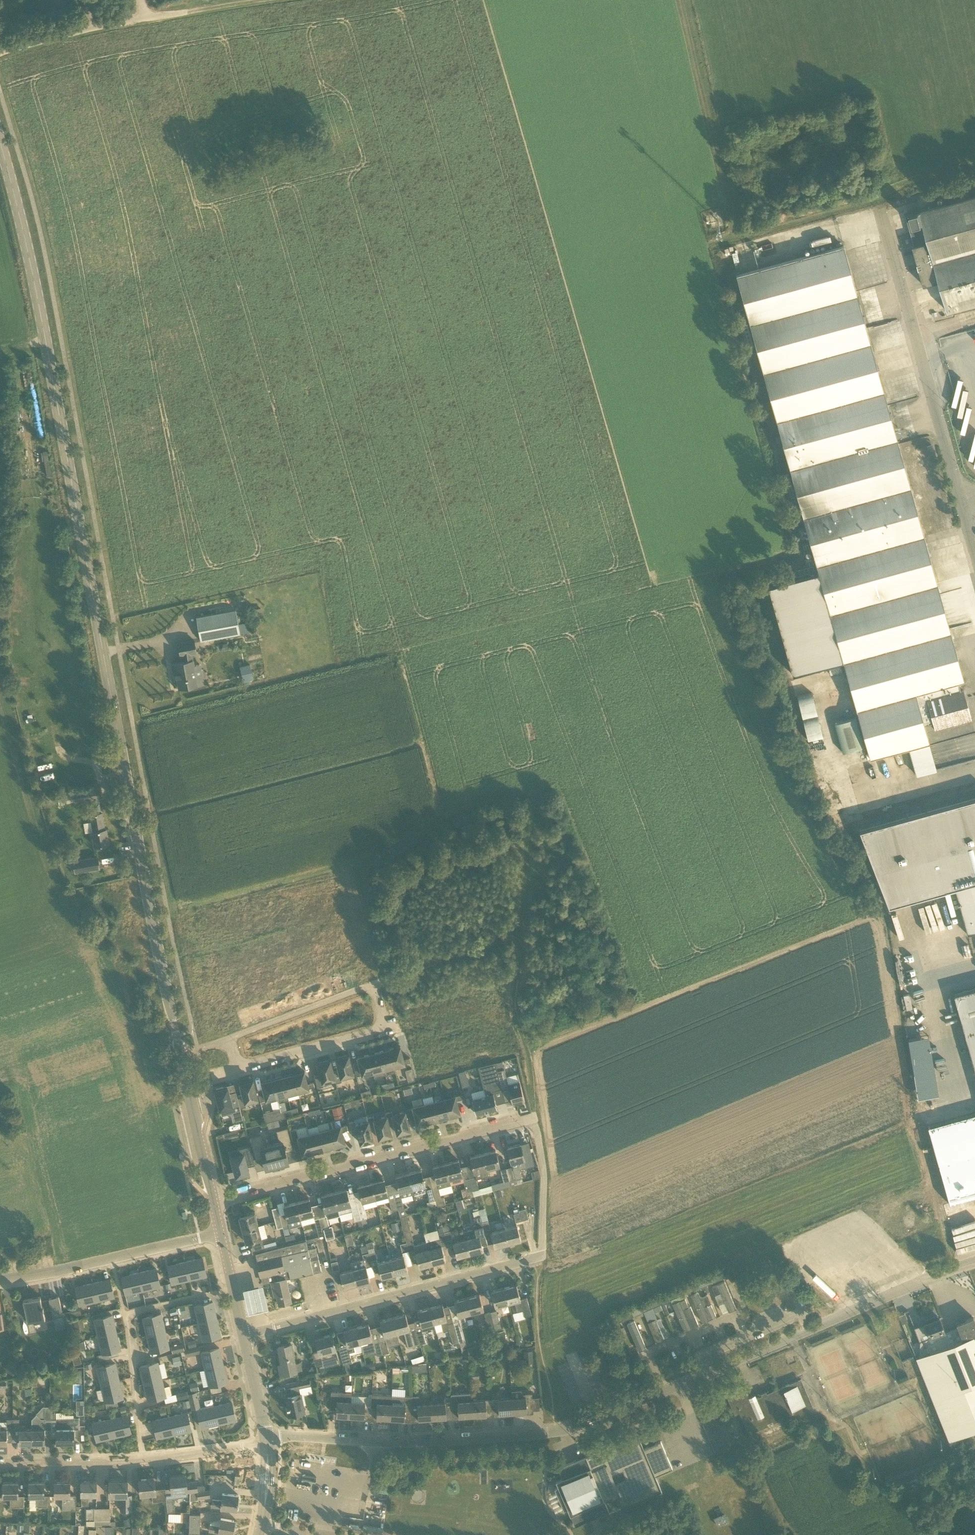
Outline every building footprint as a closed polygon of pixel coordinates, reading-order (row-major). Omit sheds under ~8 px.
[(921,212),(906,216),(911,233),(925,229),(929,243),(914,247),(924,286),(940,282),(948,312),(974,305),(974,197),(921,212)] [(937,770),(929,742),(924,725),(934,722),(936,730),(972,720),(964,690),(961,691),(958,683),(964,681),(844,246),(736,275),(739,285),(765,367),(871,759),(909,748),(916,775),(937,770)] [(819,577),(767,593),(793,679),(843,666),(819,577)] [(60,606),(59,588),(51,588),(51,606),(60,606)] [(262,607),(253,609),(255,618),(263,617),(262,607)] [(239,625),(236,610),(196,617),(201,641),(241,634),(251,632),(250,623),(239,625)] [(200,664),(194,665),(193,660),(191,654),(197,653),(194,640),(178,643),(181,656),(184,656),(185,661),(172,664),(175,679),(178,679),(180,689),(204,684),(202,675),(200,664)] [(824,736),(815,693),(800,696),(809,739),(824,736)] [(843,754),(865,748),(857,718),(834,724),(843,754)] [(76,801),(89,798),(99,796),(97,787),(74,791),(76,801)] [(860,834),(888,909),(955,890),(974,884),(974,805),(860,834)] [(105,829),(102,813),(91,815),(94,831),(93,832),(95,847),(109,844),(107,829),(105,829)] [(100,868),(98,856),(73,860),(73,858),(69,858),(71,873),(100,868)] [(955,890),(968,936),(974,934),(974,884),(955,890)] [(954,995),(974,1071),(974,989),(954,995)] [(930,1036),(910,1039),(920,1098),(939,1095),(930,1036)] [(404,1059),(400,1046),(390,1049),(394,1066),(411,1062),(410,1058),(404,1059)] [(384,1069),(394,1066),(390,1049),(379,1052),(384,1069)] [(373,1072),(384,1069),(379,1052),(369,1054),(373,1072)] [(362,1075),(373,1072),(369,1054),(358,1057),(359,1062),(353,1064),(357,1076),(362,1074),(362,1075)] [(354,1073),(349,1056),(349,1055),(336,1059),(339,1069),(336,1070),(339,1082),(342,1081),(341,1077),(354,1074),(354,1073)] [(333,1071),(331,1061),(331,1060),(317,1064),(318,1064),(320,1074),(314,1075),(318,1087),(324,1086),(323,1082),(335,1079),(336,1083),(339,1082),(336,1070),(333,1071)] [(502,1060),(495,1062),(497,1071),(505,1069),(502,1060)] [(476,1114),(497,1108),(493,1091),(502,1089),(497,1071),(495,1064),(479,1068),(486,1095),(472,1099),(476,1114)] [(509,1084),(505,1069),(497,1071),(502,1089),(505,1102),(506,1102),(506,1101),(512,1100),(513,1104),(525,1101),(520,1081),(509,1084)] [(308,1084),(305,1072),(305,1071),(294,1074),(299,1091),(309,1088),(315,1086),(314,1082),(308,1084)] [(288,1094),(299,1091),(294,1074),(283,1077),(288,1094)] [(289,1099),(288,1094),(283,1077),(272,1079),(277,1097),(278,1102),(279,1102),(289,1100),(288,1099),(289,1099)] [(277,1097),(272,1079),(261,1082),(262,1083),(266,1099),(266,1100),(277,1097)] [(258,1098),(253,1081),(254,1081),(253,1080),(240,1084),(241,1084),(243,1094),(237,1095),(240,1108),(247,1106),(246,1102),(258,1099),(258,1098)] [(237,1095),(236,1092),(230,1093),(228,1087),(223,1088),(223,1087),(216,1088),(217,1090),(215,1090),(222,1115),(231,1113),(233,1121),(243,1119),(240,1108),(237,1095)] [(449,1116),(460,1113),(457,1100),(463,1099),(461,1094),(445,1099),(449,1116)] [(439,1119),(449,1116),(445,1099),(434,1101),(439,1119)] [(428,1121),(439,1119),(434,1101),(424,1104),(428,1121)] [(428,1121),(424,1104),(413,1107),(407,1109),(410,1121),(416,1119),(418,1124),(428,1121)] [(334,1115),(343,1113),(341,1105),(332,1108),(334,1115)] [(278,1119),(283,1118),(281,1113),(280,1108),(264,1113),(266,1122),(273,1121),(278,1119)] [(393,1115),(392,1111),(389,1112),(392,1124),(395,1123),(397,1133),(397,1134),(411,1130),(410,1130),(405,1112),(406,1112),(406,1111),(393,1115)] [(392,1124),(389,1112),(386,1113),(387,1116),(375,1120),(374,1116),(367,1117),(371,1130),(377,1128),(379,1138),(392,1135),(392,1134),(389,1125),(392,1124)] [(371,1130),(367,1117),(367,1115),(355,1118),(355,1121),(349,1122),(352,1134),(358,1133),(361,1143),(360,1143),(374,1140),(374,1139),(373,1139),(371,1130)] [(930,1127),(949,1203),(974,1196),(974,1115),(930,1127)] [(302,1150),(303,1154),(302,1154),(313,1151),(309,1134),(307,1128),(307,1125),(290,1130),(296,1151),(302,1150)] [(348,1129),(347,1125),(341,1126),(341,1125),(330,1128),(335,1146),(346,1143),(346,1142),(345,1142),(342,1131),(348,1129)] [(280,1142),(272,1145),(277,1165),(289,1162),(286,1150),(293,1149),(287,1127),(276,1130),(280,1142)] [(324,1149),(335,1146),(330,1128),(320,1131),(324,1149)] [(313,1151),(324,1149),(320,1131),(309,1134),(313,1151)] [(266,1168),(277,1165),(272,1145),(264,1147),(261,1134),(250,1137),(256,1158),(263,1156),(266,1168)] [(513,1167),(507,1168),(510,1180),(511,1185),(523,1182),(522,1177),(520,1169),(527,1167),(521,1144),(508,1147),(513,1167)] [(248,1170),(248,1167),(247,1167),(255,1165),(250,1146),(237,1150),(239,1155),(232,1157),(236,1176),(238,1176),(238,1177),(245,1175),(244,1174),(249,1173),(248,1170)] [(487,1169),(500,1166),(496,1150),(483,1153),(487,1169)] [(466,1166),(473,1190),(479,1189),(476,1179),(489,1176),(487,1169),(483,1153),(470,1157),(472,1164),(466,1166)] [(460,1167),(458,1160),(446,1163),(450,1179),(463,1176),(466,1188),(461,1189),(462,1192),(464,1199),(474,1196),(473,1190),(466,1166),(460,1167)] [(442,1198),(439,1188),(452,1185),(450,1179),(446,1163),(433,1166),(438,1186),(432,1188),(435,1200),(437,1207),(446,1204),(444,1198),(442,1198)] [(504,1182),(510,1180),(507,1168),(501,1170),(504,1182)] [(427,1189),(421,1169),(408,1173),(414,1195),(427,1191),(429,1202),(431,1201),(435,1200),(432,1188),(427,1189)] [(538,1170),(531,1172),(533,1178),(540,1176),(538,1170)] [(404,1208),(402,1198),(414,1195),(408,1173),(396,1176),(401,1196),(395,1197),(398,1210),(399,1210),(401,1218),(407,1216),(407,1215),(409,1215),(407,1208),(404,1208)] [(371,1183),(376,1198),(388,1195),(384,1179),(371,1183)] [(376,1198),(371,1183),(359,1186),(363,1202),(376,1198)] [(352,1209),(347,1189),(334,1192),(340,1214),(352,1211),(355,1221),(357,1221),(361,1220),(358,1207),(352,1209)] [(504,1196),(502,1189),(496,1191),(498,1198),(504,1196)] [(334,1192),(321,1196),(326,1212),(332,1210),(334,1217),(340,1215),(340,1214),(334,1192)] [(395,1197),(389,1199),(389,1201),(390,1201),(392,1211),(398,1210),(395,1197)] [(303,1224),(301,1218),(314,1215),(309,1199),(297,1202),(303,1224)] [(286,1213),(280,1214),(283,1227),(289,1225),(290,1228),(303,1224),(297,1202),(284,1205),(286,1213)] [(361,1220),(366,1218),(367,1218),(364,1206),(358,1207),(361,1220)] [(278,1207),(272,1208),(274,1216),(276,1224),(277,1227),(277,1228),(283,1227),(280,1214),(278,1207)] [(519,1210),(519,1208),(513,1209),(514,1212),(513,1212),(516,1222),(528,1218),(526,1208),(519,1210)] [(243,1230),(258,1225),(255,1213),(239,1217),(243,1230)] [(327,1215),(321,1217),(326,1235),(327,1240),(335,1238),(332,1226),(330,1227),(328,1219),(327,1215)] [(414,1246),(413,1241),(414,1241),(407,1216),(401,1218),(406,1237),(408,1243),(407,1243),(409,1251),(415,1249),(419,1267),(432,1264),(427,1243),(414,1246)] [(482,1222),(480,1216),(474,1217),(476,1224),(474,1225),(472,1227),(473,1229),(464,1231),(467,1239),(470,1254),(483,1250),(481,1242),(487,1240),(484,1230),(482,1222)] [(321,1217),(315,1218),(315,1221),(319,1237),(326,1235),(321,1217)] [(399,1221),(391,1223),(393,1232),(401,1230),(399,1221)] [(484,1230),(490,1228),(488,1221),(482,1222),(484,1230)] [(442,1227),(442,1224),(436,1226),(439,1237),(427,1241),(427,1243),(432,1264),(446,1260),(442,1246),(448,1244),(447,1241),(443,1227),(442,1227)] [(246,1242),(262,1238),(258,1225),(243,1230),(246,1242)] [(448,1225),(443,1227),(447,1241),(453,1239),(451,1231),(450,1231),(448,1225)] [(508,1243),(521,1240),(517,1225),(504,1229),(508,1243)] [(495,1247),(508,1243),(504,1229),(491,1232),(495,1247)] [(457,1257),(470,1254),(467,1239),(453,1242),(457,1257)] [(265,1251),(263,1244),(251,1247),(253,1254),(256,1253),(261,1276),(262,1281),(266,1283),(271,1282),(286,1279),(321,1271),(316,1247),(308,1249),(307,1243),(307,1240),(265,1251)] [(402,1252),(409,1251),(407,1243),(400,1245),(402,1252)] [(377,1259),(375,1250),(369,1252),(371,1261),(377,1259)] [(371,1261),(369,1252),(362,1254),(364,1259),(351,1263),(353,1269),(357,1284),(370,1280),(367,1267),(372,1266),(371,1261)] [(395,1274),(408,1270),(405,1256),(391,1259),(395,1274)] [(189,1279),(207,1275),(203,1258),(185,1262),(189,1279)] [(381,1277),(395,1274),(391,1259),(378,1262),(381,1277)] [(340,1269),(338,1261),(332,1262),(333,1271),(340,1269)] [(172,1283),(189,1279),(185,1262),(168,1266),(172,1283)] [(143,1290),(160,1286),(156,1269),(139,1272),(143,1290)] [(344,1287),(357,1284),(353,1269),(339,1273),(344,1287)] [(768,1299),(797,1286),(790,1271),(761,1283),(764,1289),(768,1299)] [(126,1294),(143,1290),(139,1272),(122,1276),(125,1290),(123,1291),(124,1294),(126,1294)] [(715,1282),(725,1277),(723,1272),(712,1276),(715,1282)] [(97,1301),(114,1297),(110,1279),(93,1283),(97,1301)] [(286,1279),(271,1282),(273,1290),(276,1289),(279,1304),(291,1302),(286,1279)] [(728,1310),(728,1312),(736,1309),(724,1281),(712,1286),(715,1294),(720,1292),(721,1293),(716,1296),(719,1304),(725,1302),(728,1310)] [(80,1305),(97,1301),(93,1283),(76,1287),(80,1305)] [(264,1283),(245,1288),(251,1313),(271,1308),(264,1283)] [(688,1293),(698,1289),(696,1283),(686,1288),(688,1293)] [(520,1299),(516,1284),(504,1288),(508,1302),(514,1300),(517,1311),(523,1310),(525,1316),(532,1314),(527,1297),(520,1299)] [(495,1306),(508,1302),(504,1288),(491,1291),(495,1306)] [(670,1301),(680,1297),(678,1291),(668,1295),(670,1301)] [(704,1306),(700,1297),(698,1292),(691,1295),(703,1323),(710,1320),(704,1306)] [(471,1313),(484,1309),(480,1294),(467,1297),(471,1313)] [(42,1300),(41,1296),(23,1300),(28,1322),(45,1318),(43,1310),(51,1308),(53,1319),(63,1316),(59,1296),(42,1300)] [(459,1321),(454,1322),(459,1343),(466,1341),(462,1326),(467,1325),(464,1315),(471,1313),(467,1297),(454,1301),(458,1316),(459,1321)] [(672,1304),(684,1331),(691,1328),(688,1319),(695,1316),(691,1306),(689,1307),(685,1299),(680,1301),(680,1300),(672,1304)] [(199,1323),(217,1319),(213,1302),(195,1306),(199,1323)] [(642,1313),(652,1308),(650,1303),(640,1307),(642,1313)] [(459,1343),(454,1322),(447,1324),(446,1320),(443,1304),(430,1308),(435,1327),(436,1327),(435,1323),(441,1321),(444,1332),(449,1330),(451,1336),(454,1344),(459,1343)] [(423,1331),(435,1327),(430,1308),(417,1311),(420,1321),(414,1322),(420,1344),(426,1342),(423,1331)] [(63,1316),(65,1327),(67,1327),(73,1326),(70,1311),(62,1312),(63,1316)] [(497,1311),(491,1312),(494,1324),(500,1322),(497,1311)] [(624,1321),(634,1316),(632,1311),(622,1315),(624,1321)] [(488,1326),(494,1324),(491,1312),(485,1314),(488,1326)] [(651,1313),(644,1316),(656,1344),(663,1341),(651,1313)] [(162,1319),(161,1314),(144,1318),(148,1335),(165,1331),(164,1328),(162,1319)] [(393,1317),(397,1332),(404,1331),(408,1347),(420,1344),(414,1322),(408,1324),(406,1314),(393,1317)] [(905,1314),(899,1316),(903,1324),(908,1322),(905,1314)] [(99,1336),(116,1332),(112,1315),(95,1319),(99,1336)] [(385,1341),(380,1342),(383,1353),(389,1352),(388,1346),(399,1343),(399,1341),(400,1341),(397,1332),(393,1317),(380,1321),(384,1336),(385,1341)] [(922,1341),(920,1342),(919,1356),(916,1358),(933,1401),(948,1440),(974,1430),(974,1319),(974,1317),(957,1323),(958,1325),(962,1336),(961,1340),(950,1345),(945,1332),(940,1318),(924,1324),(930,1338),(922,1341)] [(203,1340),(221,1336),(217,1319),(199,1323),(203,1340)] [(639,1351),(646,1348),(634,1320),(627,1324),(639,1351)] [(369,1324),(356,1327),(360,1342),(367,1340),(370,1352),(376,1350),(377,1355),(383,1353),(380,1342),(374,1344),(372,1339),(369,1324)] [(352,1373),(349,1362),(352,1362),(349,1352),(355,1351),(353,1344),(360,1342),(356,1327),(343,1331),(347,1345),(339,1347),(344,1364),(345,1364),(348,1374),(352,1373)] [(504,1330),(496,1333),(501,1350),(509,1348),(504,1330)] [(152,1352),(169,1348),(165,1331),(148,1335),(152,1352)] [(103,1354),(120,1350),(116,1332),(99,1336),(103,1354)] [(321,1353),(336,1349),(332,1334),(324,1336),(316,1338),(320,1351),(312,1353),(315,1366),(324,1364),(321,1353)] [(195,1339),(187,1341),(189,1347),(197,1346),(195,1339)] [(85,1341),(78,1343),(80,1350),(87,1349),(85,1341)] [(281,1374),(297,1371),(291,1344),(278,1346),(282,1364),(278,1365),(281,1374)] [(186,1357),(201,1353),(199,1347),(185,1350),(186,1357)] [(206,1369),(223,1365),(219,1348),(202,1352),(206,1369)] [(73,1357),(74,1365),(82,1363),(80,1355),(73,1357)] [(144,1383),(162,1379),(158,1362),(140,1366),(144,1383)] [(374,1362),(367,1364),(369,1370),(375,1368),(374,1362)] [(102,1384),(119,1380),(115,1363),(98,1367),(102,1384)] [(210,1386),(227,1382),(223,1365),(206,1369),(207,1372),(200,1373),(203,1387),(210,1386)] [(297,1379),(298,1381),(286,1384),(287,1390),(288,1390),(290,1396),(288,1396),(288,1397),(289,1397),(291,1406),(287,1407),(288,1408),(289,1415),(305,1412),(299,1387),(311,1385),(309,1376),(297,1379)] [(12,1378),(14,1385),(21,1384),(20,1377),(12,1378)] [(148,1401),(166,1397),(162,1379),(144,1383),(148,1401)] [(106,1402),(123,1398),(119,1380),(102,1384),(106,1402)] [(808,1409),(800,1390),(796,1381),(767,1393),(766,1392),(763,1393),(776,1422),(779,1421),(778,1419),(793,1412),(795,1415),(808,1409)] [(774,1423),(776,1422),(763,1393),(762,1393),(761,1393),(762,1396),(756,1398),(757,1399),(751,1402),(746,1389),(728,1397),(735,1415),(740,1413),(746,1426),(742,1428),(745,1435),(749,1433),(749,1434),(768,1425),(767,1423),(773,1421),(774,1423)] [(192,1409),(201,1407),(197,1392),(188,1394),(190,1400),(192,1409)] [(350,1417),(352,1395),(352,1394),(331,1392),(330,1409),(337,1409),(336,1416),(350,1417)] [(461,1417),(473,1416),(472,1400),(471,1393),(451,1394),(451,1398),(453,1419),(462,1419),(461,1417)] [(525,1397),(523,1397),(512,1398),(513,1413),(533,1412),(533,1405),(532,1393),(525,1394),(525,1397)] [(391,1419),(392,1395),(372,1394),(372,1397),(370,1420),(379,1421),(379,1418),(391,1419)] [(370,1420),(372,1397),(352,1395),(350,1417),(362,1418),(362,1419),(370,1420)] [(411,1405),(411,1396),(392,1395),(391,1419),(402,1420),(402,1422),(411,1422),(411,1405)] [(445,1403),(431,1404),(432,1419),(444,1418),(444,1420),(453,1419),(451,1398),(444,1398),(445,1403)] [(493,1417),(502,1416),(502,1414),(513,1413),(512,1398),(492,1400),(493,1417)] [(486,1400),(486,1399),(472,1400),(473,1416),(484,1415),(484,1417),(493,1417),(492,1400),(486,1400)] [(185,1410),(192,1409),(190,1400),(183,1401),(185,1410)] [(215,1406),(219,1423),(236,1419),(232,1402),(215,1406)] [(431,1404),(417,1405),(411,1405),(411,1422),(412,1422),(421,1422),(421,1419),(432,1419),(431,1404)] [(33,1443),(45,1443),(45,1437),(52,1437),(51,1419),(51,1406),(43,1406),(44,1419),(41,1419),(36,1414),(32,1418),(32,1429),(33,1443)] [(201,1428),(219,1423),(215,1406),(197,1410),(201,1428)] [(57,1443),(74,1443),(74,1429),(80,1429),(80,1418),(73,1418),(65,1418),(65,1412),(57,1412),(57,1418),(56,1418),(56,1419),(51,1419),(52,1437),(57,1437),(57,1443)] [(174,1434),(192,1430),(188,1412),(170,1416),(174,1434)] [(114,1437),(131,1433),(127,1415),(110,1419),(114,1437)] [(157,1438),(174,1434),(170,1416),(153,1420),(157,1438)] [(33,1443),(32,1429),(26,1429),(26,1425),(19,1425),(19,1418),(13,1419),(13,1429),(19,1429),(19,1443),(33,1443)] [(7,1444),(7,1429),(13,1429),(13,1419),(7,1419),(7,1421),(0,1422),(0,1444),(7,1444)] [(97,1441),(114,1437),(110,1419),(93,1423),(97,1441)] [(579,1459),(602,1514),(608,1511),(603,1500),(606,1498),(612,1495),(614,1499),(616,1498),(620,1506),(671,1482),(666,1470),(681,1463),(667,1432),(651,1439),(648,1430),(579,1459)] [(576,1526),(602,1514),(579,1459),(558,1467),(563,1478),(556,1481),(558,1487),(555,1489),(564,1511),(568,1509),(570,1515),(571,1515),(576,1526)] [(190,1491),(198,1491),(197,1486),(197,1481),(187,1482),(186,1474),(170,1476),(172,1488),(165,1489),(167,1501),(168,1512),(175,1512),(174,1499),(177,1499),(176,1490),(188,1489),(188,1492),(190,1491)] [(156,1489),(154,1478),(154,1479),(150,1479),(150,1478),(139,1479),(141,1494),(151,1493),(152,1502),(167,1501),(165,1489),(156,1489)] [(44,1496),(44,1481),(29,1482),(29,1497),(37,1497),(37,1507),(50,1507),(50,1496),(44,1496)] [(70,1495),(70,1481),(55,1481),(55,1497),(63,1497),(63,1511),(77,1510),(77,1495),(70,1495)] [(97,1495),(97,1481),(81,1481),(81,1505),(89,1505),(89,1495),(97,1495)] [(128,1495),(127,1481),(127,1482),(119,1483),(119,1481),(110,1481),(110,1497),(120,1496),(120,1511),(132,1511),(132,1495),(128,1495)] [(18,1496),(18,1482),(3,1482),(3,1497),(11,1497),(11,1507),(25,1507),(25,1496),(18,1496)] [(198,1492),(198,1491),(190,1491),(190,1500),(198,1499),(210,1497),(209,1490),(205,1491),(198,1492)] [(237,1510),(238,1495),(223,1493),(222,1500),(213,1499),(212,1507),(221,1508),(237,1510)] [(111,1521),(110,1508),(103,1509),(103,1525),(110,1525),(111,1521)] [(103,1525),(103,1509),(86,1509),(86,1520),(94,1520),(94,1525),(103,1525)] [(189,1532),(200,1533),(201,1515),(190,1515),(189,1532)] [(233,1534),(235,1520),(221,1518),(219,1526),(211,1524),(209,1531),(218,1533),(227,1534),(227,1533),(233,1534)]
